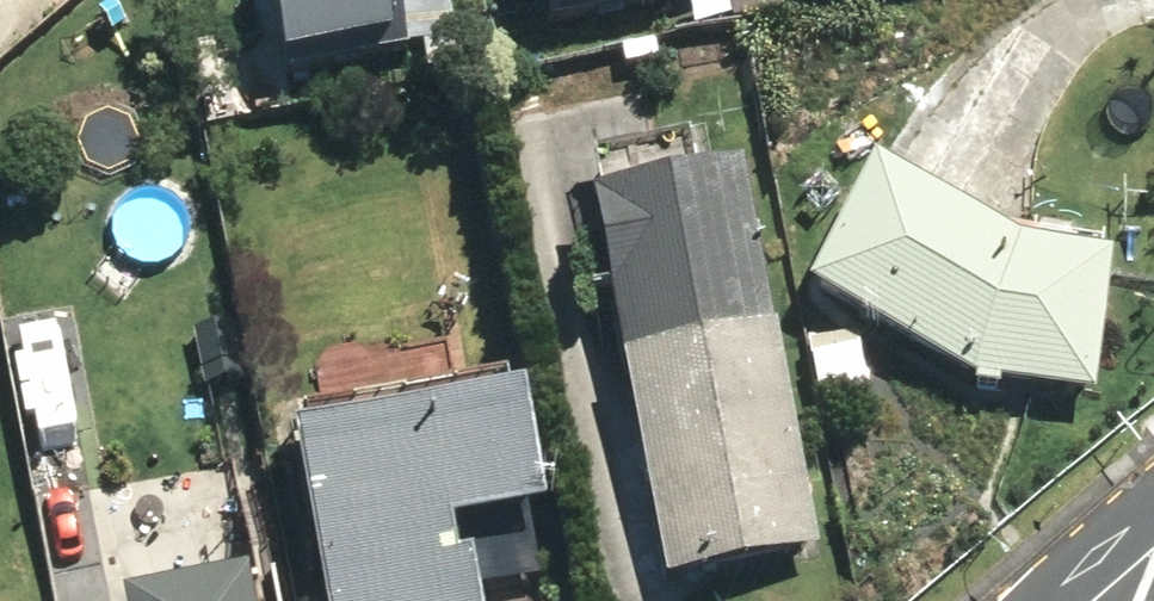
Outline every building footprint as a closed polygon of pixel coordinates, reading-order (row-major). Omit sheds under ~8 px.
[(276,79),(448,45),(440,0),(261,0),(276,79)] [(542,27),(686,0),(537,0),(542,27)] [(730,30),(772,20),(767,0),(723,0),(730,30)] [(619,55),(623,74),(656,69),(652,48),(619,55)] [(968,391),(1092,409),(1108,270),(1013,257),(867,181),(802,305),(968,391)] [(584,215),(663,592),(813,561),(736,184),(584,215)] [(16,332),(50,525),(101,517),(92,469),(133,461),(116,364),(76,372),(67,322),(16,332)] [(197,355),(213,448),(255,440),(240,348),(197,355)] [(313,600),(469,600),(459,543),(537,528),(517,409),(285,455),(313,600)]
